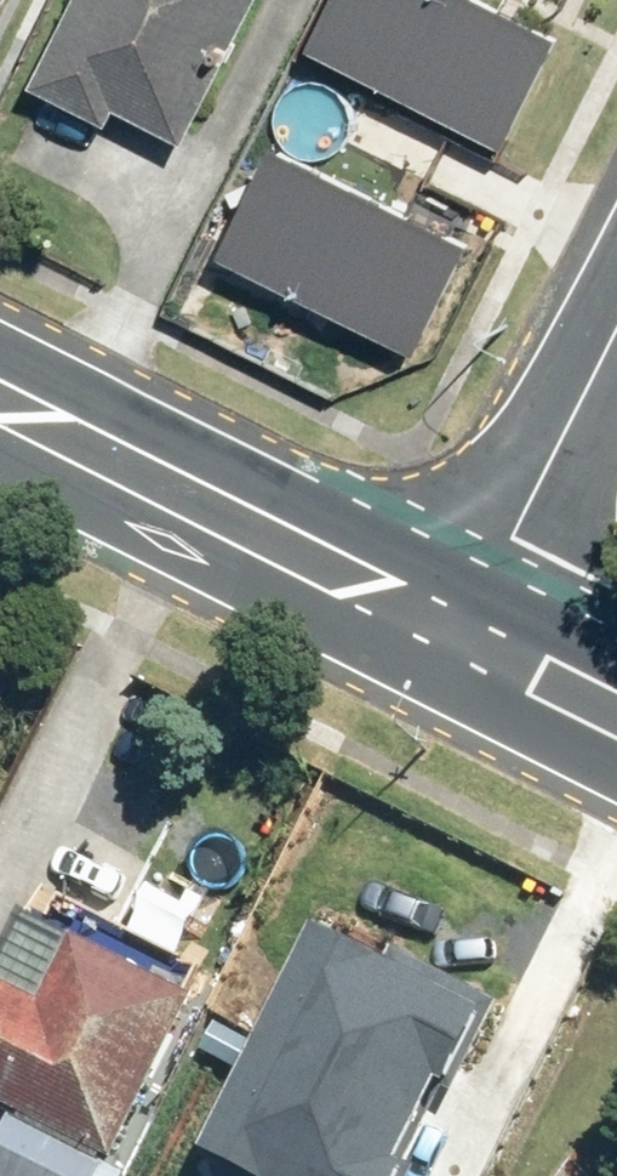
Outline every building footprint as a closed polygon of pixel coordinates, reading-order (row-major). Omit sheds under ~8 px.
[(17,0),(0,0),(0,35),(17,0)] [(289,0),(71,0),(25,86),(196,175),(289,0)] [(293,56),(490,151),(538,53),(429,0),(321,0),(293,56)] [(263,150),(215,249),(412,344),(460,246),(263,150)] [(329,905),(213,1126),(309,1175),(403,1175),(499,993),(329,905)] [(188,1001),(61,942),(33,1001),(0,986),(0,1108),(113,1161),(188,1001)] [(0,1152),(0,1175),(96,1175),(102,1163),(16,1120),(0,1152)]
